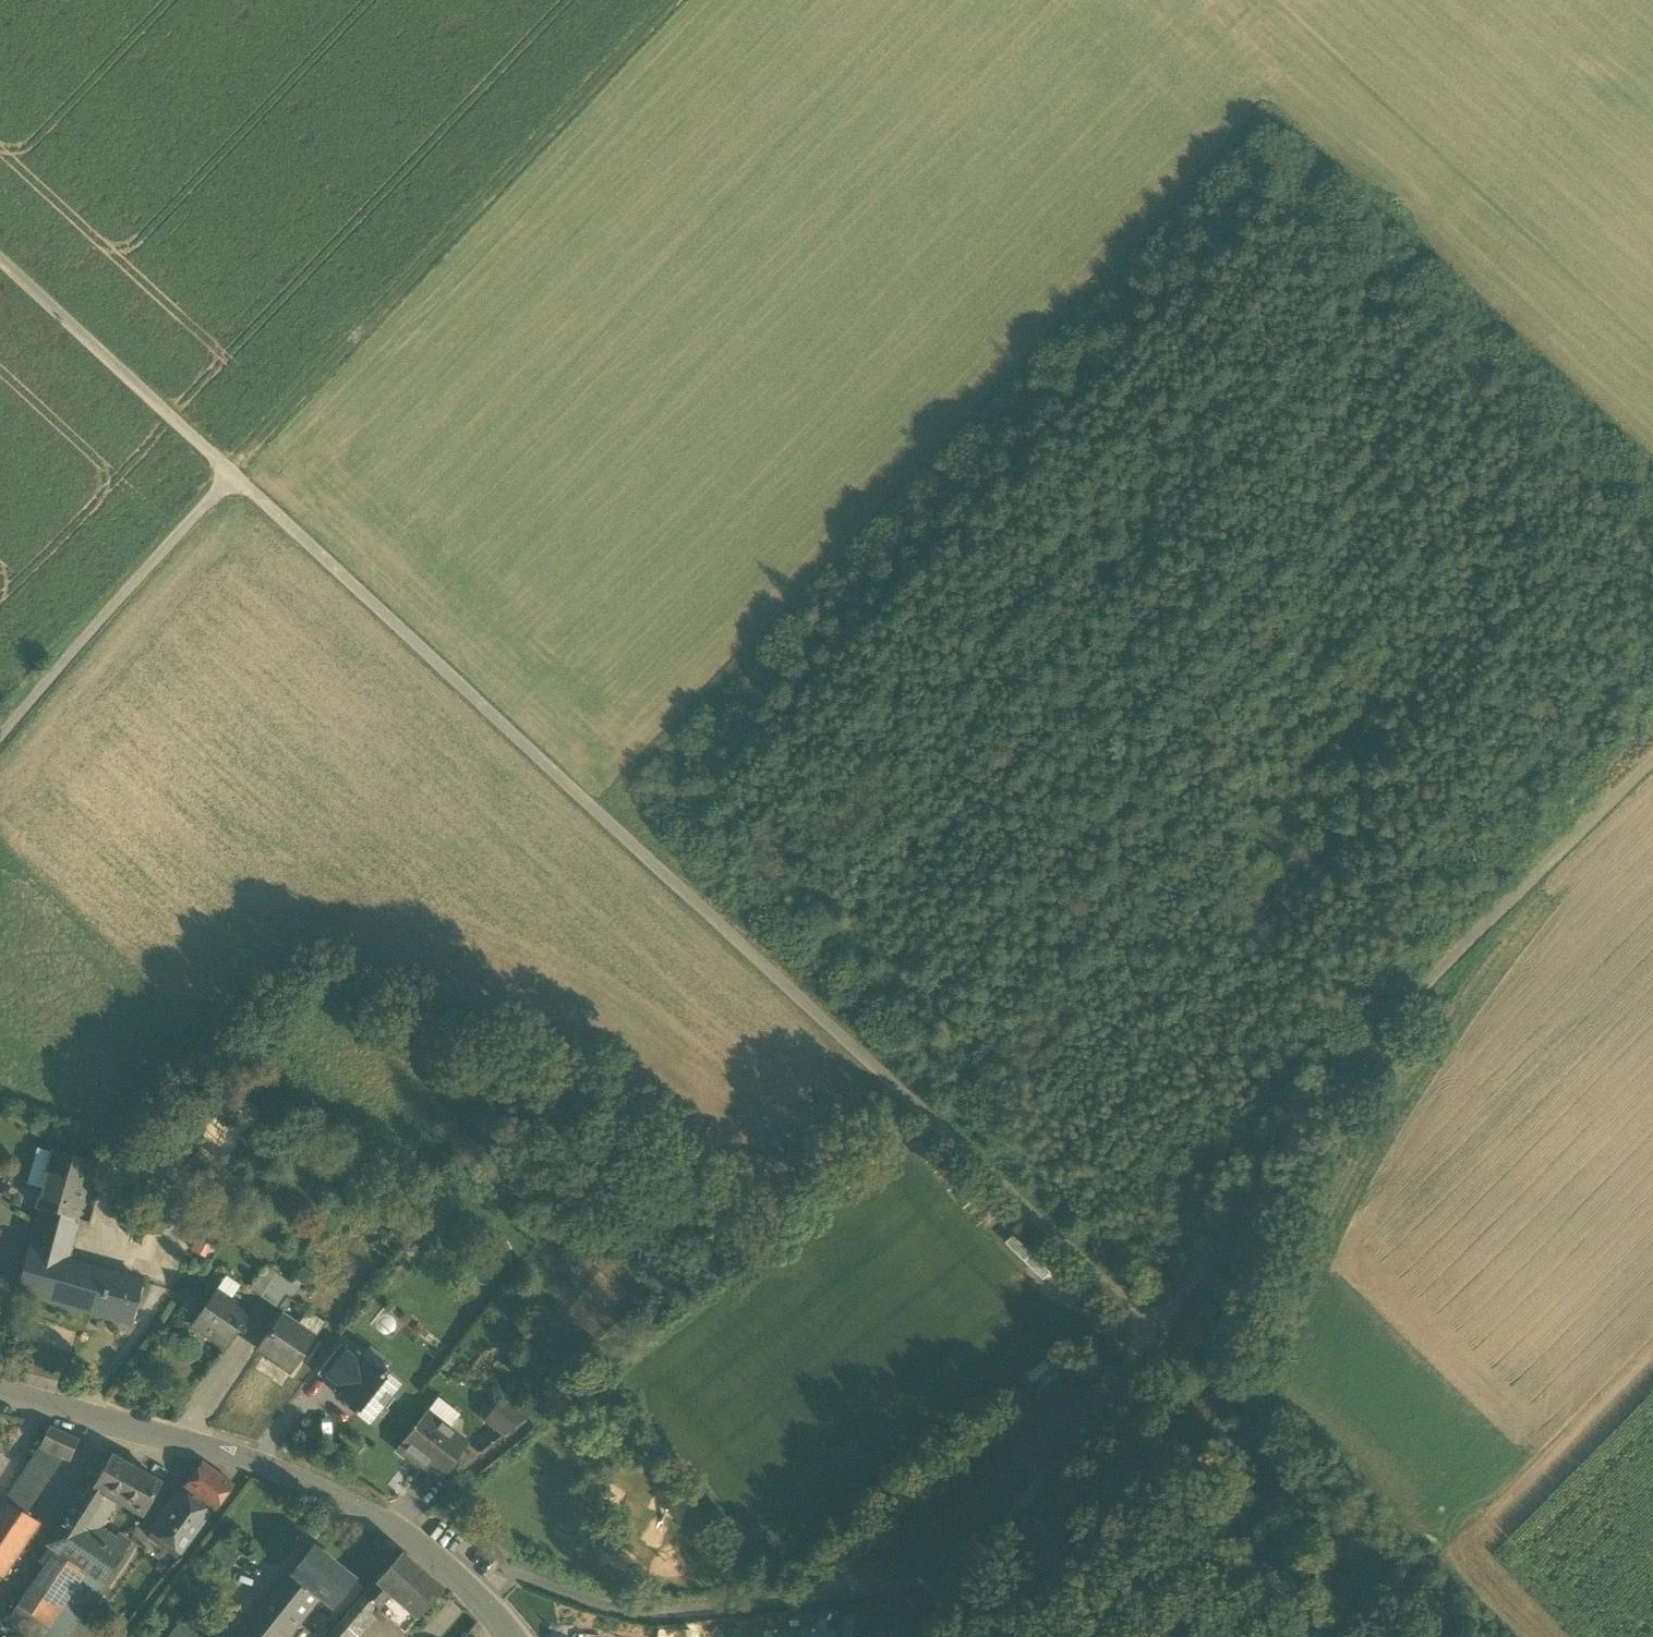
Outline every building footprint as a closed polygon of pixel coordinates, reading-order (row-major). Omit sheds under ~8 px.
[(43,1189),(54,1153),(37,1148),(27,1184),(43,1189)] [(38,1209),(74,1219),(91,1164),(54,1153),(43,1189),(38,1209)] [(16,1292),(131,1324),(142,1282),(65,1261),(55,1258),(66,1217),(41,1210),(30,1251),(27,1250),(16,1292)] [(77,1220),(66,1217),(55,1258),(65,1261),(77,1220)] [(200,1232),(190,1251),(204,1258),(214,1239),(200,1232)] [(1032,1254),(1014,1236),(1007,1243),(1025,1262),(1032,1254)] [(1052,1273),(1032,1254),(1025,1262),(1044,1280),(1052,1273)] [(260,1297),(276,1274),(264,1266),(248,1289),(260,1297)] [(299,1290),(287,1282),(276,1274),(260,1297),(271,1304),(283,1312),(299,1290)] [(225,1277),(214,1292),(230,1303),(240,1287),(225,1277)] [(192,1325),(226,1348),(248,1315),(230,1303),(214,1292),(192,1325)] [(295,1327),(313,1339),(324,1323),(306,1311),(295,1327)] [(257,1349),(291,1372),(313,1339),(295,1327),(279,1316),(257,1349)] [(1079,1349),(1086,1357),(1101,1344),(1093,1335),(1079,1349)] [(335,1389),(336,1388),(335,1388),(337,1386),(326,1377),(345,1352),(356,1361),(358,1359),(359,1358),(340,1343),(316,1374),(335,1389)] [(369,1345),(359,1358),(358,1359),(378,1375),(379,1374),(381,1375),(386,1370),(391,1363),(369,1345)] [(345,1352),(326,1377),(337,1386),(335,1388),(336,1388),(343,1393),(341,1396),(351,1405),(350,1407),(368,1422),(378,1410),(382,1412),(404,1385),(386,1370),(381,1375),(379,1374),(378,1375),(358,1359),(356,1361),(345,1352)] [(437,1397),(425,1412),(449,1430),(460,1415),(437,1397)] [(504,1435),(525,1419),(526,1418),(502,1400),(486,1420),(504,1435)] [(420,1468),(438,1482),(467,1444),(449,1430),(425,1412),(398,1446),(422,1465),(420,1468)] [(41,1447),(5,1501),(0,1508),(0,1576),(1,1577),(38,1522),(22,1512),(60,1455),(70,1460),(78,1440),(49,1427),(41,1447)] [(134,1511),(143,1515),(161,1483),(111,1455),(94,1486),(93,1487),(116,1500),(134,1511)] [(183,1489),(214,1511),(232,1486),(202,1463),(183,1489)] [(89,1484),(50,1545),(88,1570),(64,1605),(78,1615),(101,1582),(103,1581),(104,1581),(122,1556),(131,1542),(119,1534),(117,1537),(110,1548),(88,1534),(92,1528),(88,1525),(101,1505),(111,1510),(116,1500),(93,1487),(94,1486),(89,1484)] [(150,1535),(177,1555),(209,1513),(181,1492),(150,1535)] [(101,1527),(111,1510),(101,1505),(88,1525),(92,1528),(88,1534),(110,1548),(117,1537),(101,1527)] [(130,1518),(139,1523),(143,1515),(134,1511),(130,1518)] [(50,1545),(37,1562),(42,1566),(6,1621),(28,1636),(41,1636),(64,1605),(88,1570),(50,1545)] [(318,1595),(332,1605),(353,1580),(312,1548),(292,1574),(318,1595)] [(400,1554),(376,1582),(417,1618),(442,1590),(400,1554)] [(241,1636),(285,1636),(318,1595),(292,1574),(241,1636)] [(417,1618),(376,1582),(363,1596),(377,1608),(381,1611),(404,1632),(417,1618)] [(377,1608),(363,1596),(327,1636),(358,1636),(359,1636),(355,1632),(377,1608)] [(64,1605),(41,1636),(70,1636),(84,1618),(78,1615),(64,1605)] [(355,1632),(359,1636),(381,1611),(377,1608),(355,1632)] [(188,1629),(180,1622),(168,1636),(182,1636),(188,1629)] [(182,1636),(198,1636),(188,1629),(182,1636)]
